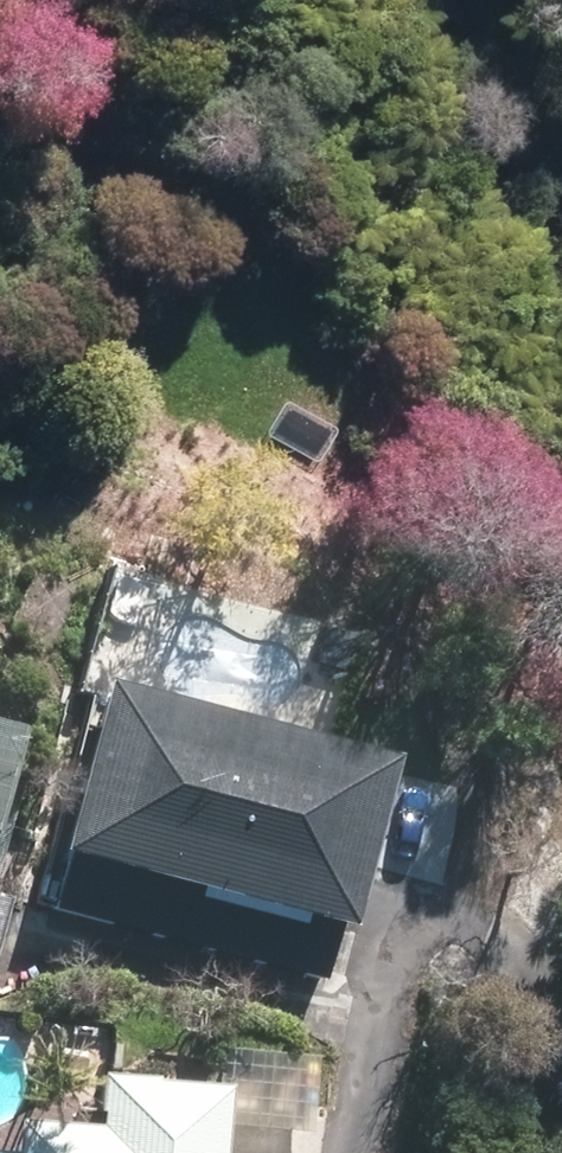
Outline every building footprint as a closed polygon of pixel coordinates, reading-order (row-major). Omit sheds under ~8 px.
[(350,933),(395,758),(98,681),(53,856),(61,858),(46,913),(318,983),(332,928),(350,933)] [(26,738),(0,731),(0,839),(26,738)] [(233,1092),(108,1083),(104,1134),(19,1127),(18,1152),(228,1152),(233,1092)]
